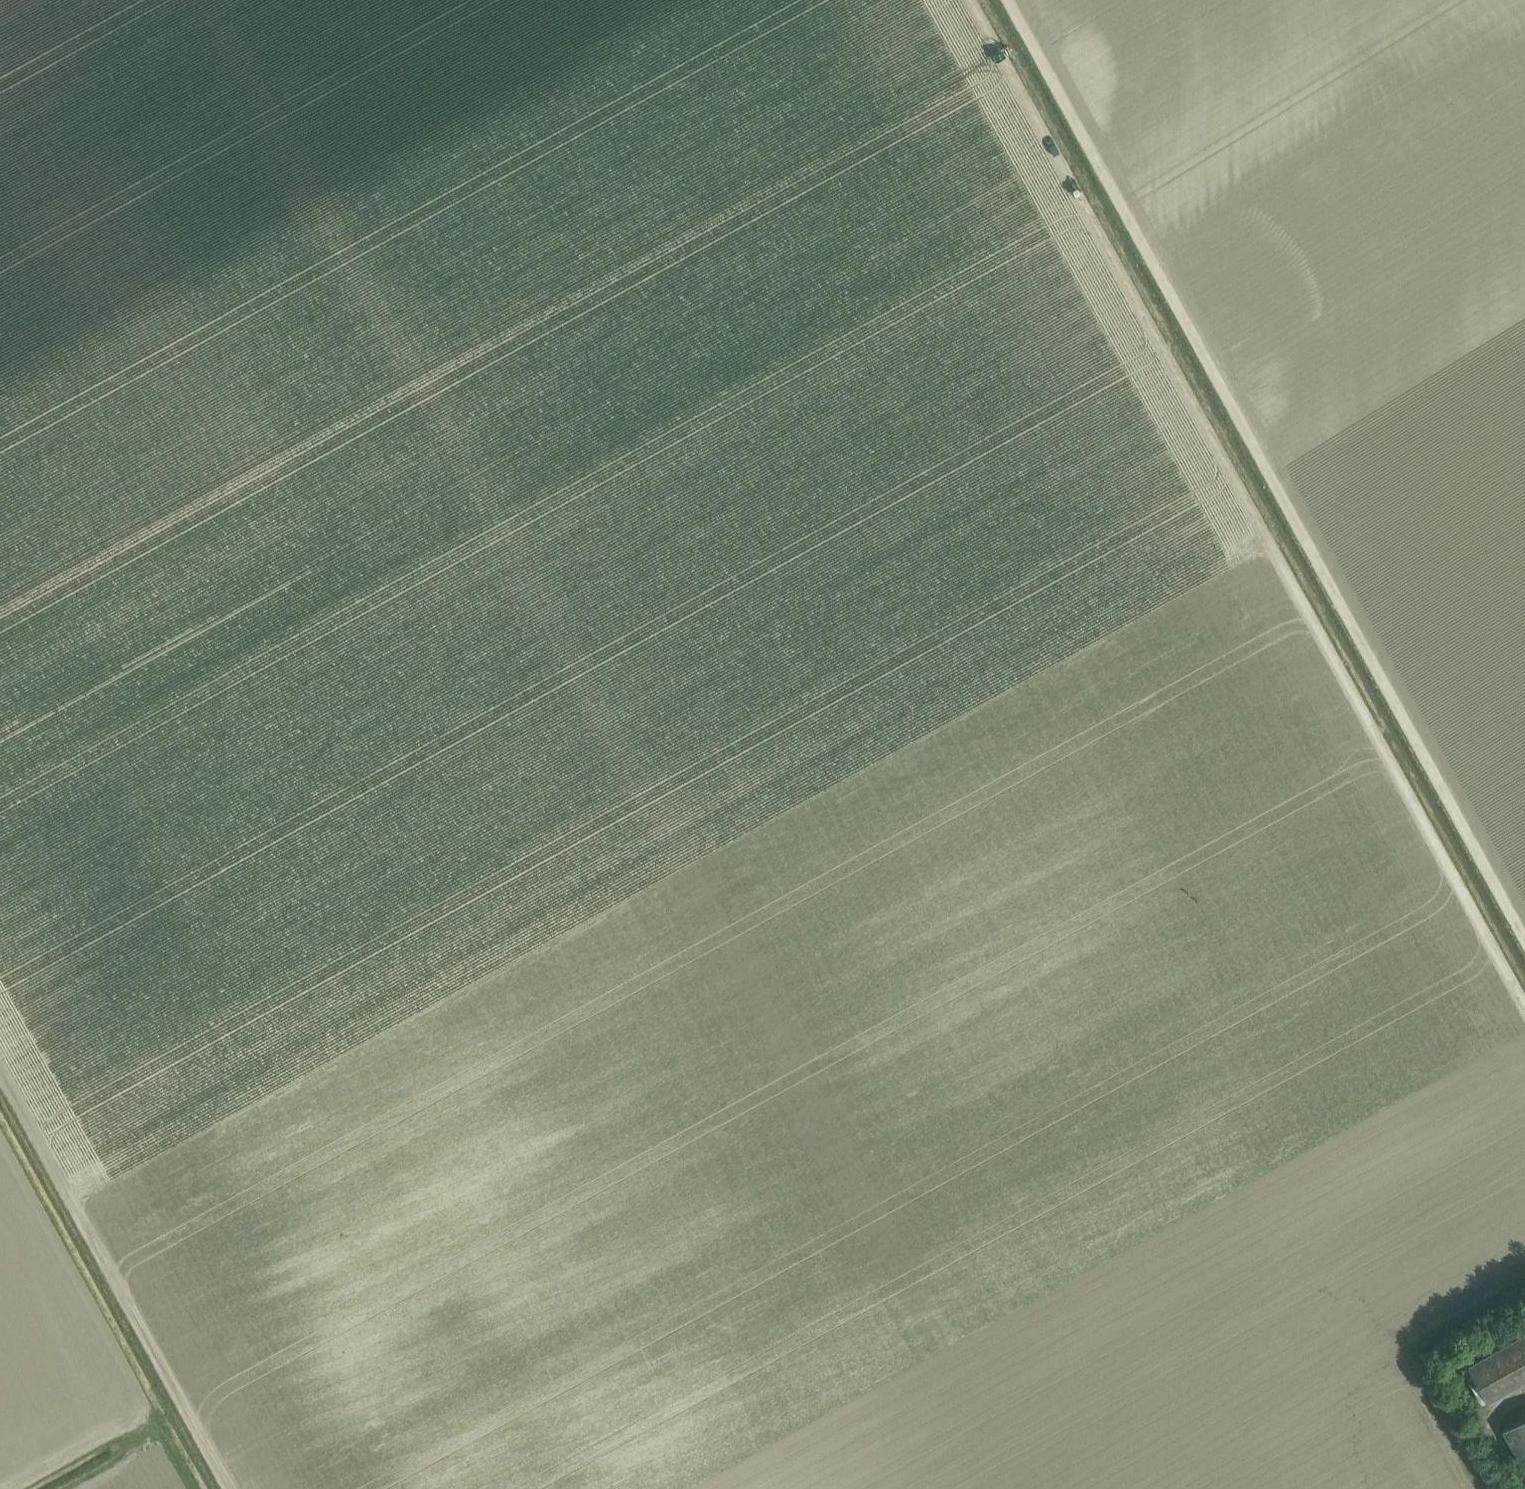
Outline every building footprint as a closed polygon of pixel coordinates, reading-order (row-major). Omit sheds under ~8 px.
[(1524,1379),(1524,1331),(1470,1361),(1490,1398),(1524,1379)] [(1503,1428),(1524,1466),(1524,1415),(1503,1428)]
